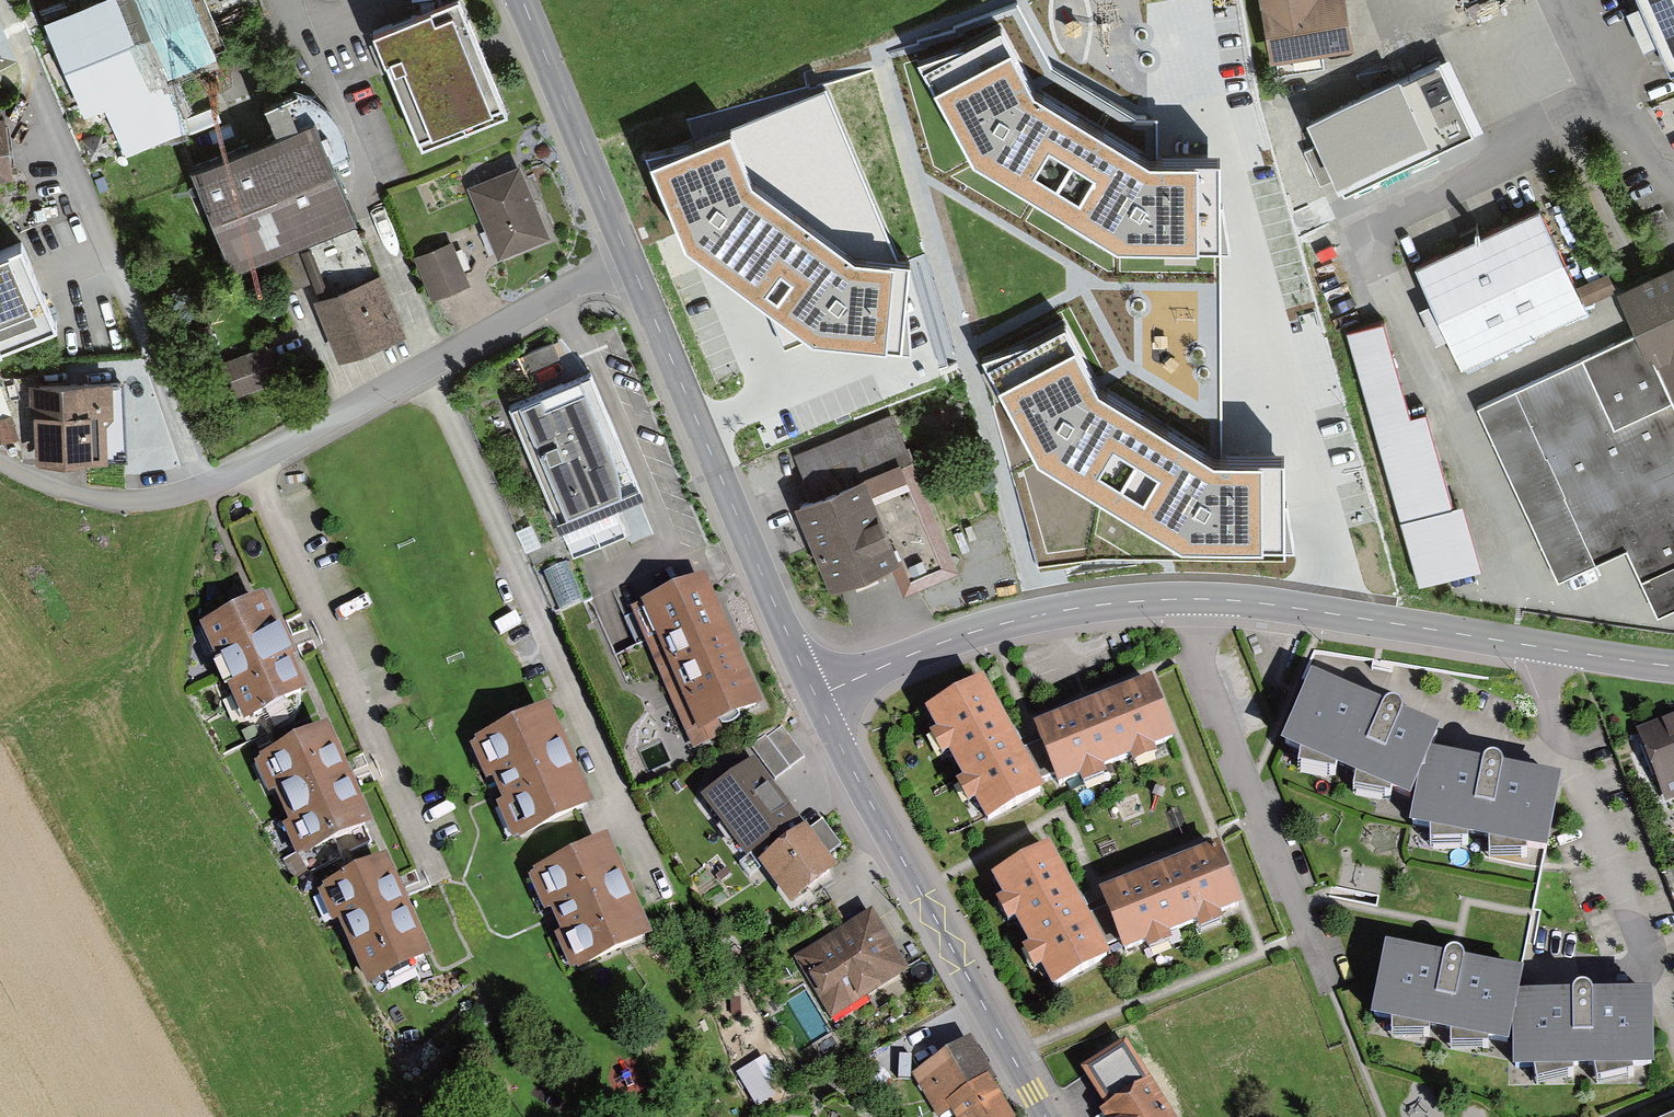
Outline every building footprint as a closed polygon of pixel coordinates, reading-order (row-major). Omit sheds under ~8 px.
[(43,25),(85,124),(164,91),(126,0),(101,0),(43,25)] [(455,0),(451,0),(377,30),(386,52),(423,143),(500,112),(455,0)] [(1263,69),(1343,56),(1334,2),(1308,6),(1307,0),(1251,0),(1263,69)] [(1663,65),(1673,61),(1673,0),(1634,0),(1663,65)] [(972,170),(1116,256),(1218,256),(1218,171),(1148,172),(1035,102),(1001,36),(924,76),(972,170)] [(1475,128),(1443,59),(1309,121),(1341,190),(1475,128)] [(0,113),(0,177),(14,175),(5,112),(0,113)] [(315,116),(192,166),(234,269),(357,219),(315,116)] [(685,256),(812,351),(885,358),(894,271),(854,267),(752,190),(732,140),(651,172),(685,256)] [(519,170),(472,188),(499,256),(546,238),(519,170)] [(1532,207),(1410,266),(1455,361),(1578,302),(1532,207)] [(19,244),(0,253),(0,343),(52,321),(19,244)] [(447,244),(414,260),(432,299),(466,283),(447,244)] [(380,269),(314,297),(339,357),(405,330),(380,269)] [(1622,295),(1640,334),(1482,408),(1562,575),(1628,544),(1660,611),(1673,604),(1673,271),(1622,295)] [(1379,322),(1346,331),(1417,584),(1477,569),(1461,504),(1450,505),(1422,411),(1409,414),(1379,322)] [(988,375),(1037,470),(1181,557),(1284,557),(1284,469),(1212,470),(1098,401),(1065,335),(988,375)] [(554,338),(523,351),(530,367),(561,354),(554,338)] [(266,349),(211,368),(223,404),(278,385),(266,349)] [(581,376),(502,410),(552,529),(632,495),(581,376)] [(109,390),(35,394),(38,462),(113,458),(109,390)] [(819,503),(795,512),(829,596),(894,570),(904,595),(958,574),(896,416),(799,454),(819,503)] [(567,560),(545,571),(562,609),(585,598),(567,560)] [(691,584),(628,612),(685,743),(749,715),(691,584)] [(264,597),(200,625),(244,724),(308,696),(264,597)] [(1434,733),(1308,679),(1277,750),(1404,804),(1414,781),(1409,831),(1546,861),(1558,785),(1424,758),(1434,733)] [(1144,688),(1027,734),(1050,793),(1167,747),(1144,688)] [(975,689),(920,718),(978,826),(1033,797),(975,689)] [(547,710),(469,745),(514,847),(593,812),(547,710)] [(1636,730),(1665,803),(1673,799),(1673,716),(1636,730)] [(781,723),(752,746),(778,777),(807,754),(781,723)] [(329,727),(253,761),(298,862),(374,828),(329,727)] [(750,767),(710,799),(791,902),(832,870),(750,767)] [(606,843),(534,874),(576,970),(648,938),(606,843)] [(1210,855),(1090,901),(1114,963),(1234,916),(1210,855)] [(387,858),(319,889),(335,926),(339,924),(367,989),(433,960),(387,858)] [(1043,858),(989,887),(1047,994),(1101,966),(1043,858)] [(869,921),(797,960),(830,1020),(902,981),(869,921)] [(1519,978),(1385,950),(1370,1022),(1504,1050),(1509,1027),(1513,1077),(1651,1076),(1652,1000),(1514,1001),(1519,978)] [(912,1075),(935,1116),(944,1116),(945,1116),(946,1116),(997,1116),(959,1049),(912,1075)] [(1071,1086),(1091,1116),(1157,1116),(1118,1056),(1071,1086)] [(758,1104),(776,1093),(756,1059),(738,1069),(758,1104)]
